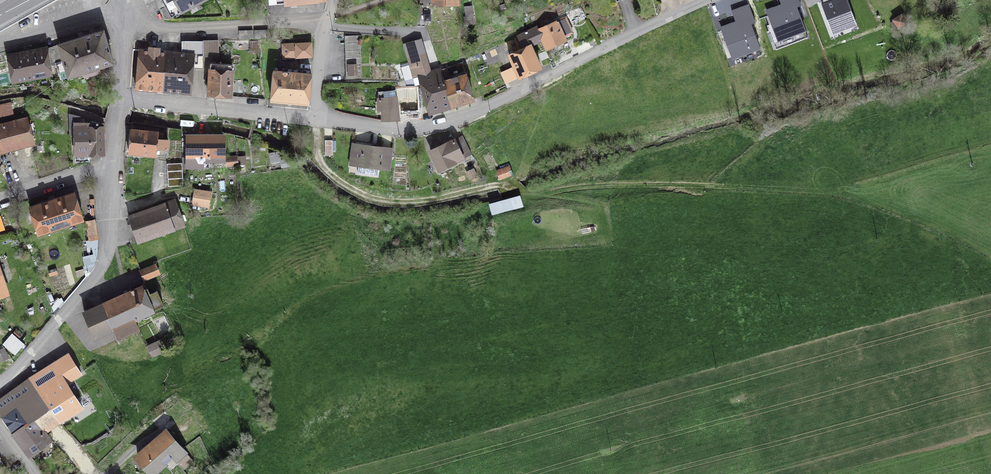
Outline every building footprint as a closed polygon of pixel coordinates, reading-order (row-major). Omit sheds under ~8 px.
[(172,16),(202,0),(163,0),(172,16)] [(781,3),(764,10),(777,43),(806,31),(797,6),(801,5),(799,0),(779,0),(781,3)] [(825,2),(821,3),(833,32),(857,23),(848,0),(824,0),(825,2)] [(749,2),(732,9),(736,19),(719,25),(732,59),(762,47),(752,22),(756,21),(749,2)] [(473,23),(471,7),(465,8),(466,16),(464,17),(464,24),(473,23)] [(584,13),(580,7),(567,12),(570,18),(584,13)] [(906,23),(901,16),(894,20),(899,27),(906,23)] [(544,40),(542,40),(546,49),(566,40),(562,32),(571,28),(566,17),(539,29),(544,40)] [(523,48),(509,54),(519,78),(541,68),(531,45),(542,40),(544,40),(539,29),(537,26),(517,36),(523,48)] [(99,67),(113,63),(103,30),(58,44),(59,45),(64,61),(56,63),(61,79),(63,78),(63,79),(83,72),(86,82),(102,77),(99,67)] [(240,31),(240,39),(253,38),(253,30),(240,31)] [(267,30),(254,30),(255,38),(267,38),(267,30)] [(360,35),(345,36),(346,81),(361,80),(360,35)] [(219,55),(218,40),(203,41),(203,55),(219,55)] [(311,43),(283,44),(283,58),(312,56),(311,43)] [(53,47),(48,49),(51,64),(56,63),(64,61),(59,45),(53,47)] [(52,73),(51,64),(48,49),(48,48),(7,55),(12,81),(52,73)] [(163,91),(167,52),(159,51),(159,49),(150,48),(150,50),(139,50),(136,89),(163,91)] [(167,51),(167,52),(163,91),(191,93),(194,54),(167,51)] [(415,77),(417,84),(421,83),(419,76),(431,72),(425,52),(407,57),(413,78),(415,77)] [(232,70),(232,64),(211,63),(209,77),(206,76),(206,84),(209,84),(208,95),(231,96),(233,70),(232,70)] [(419,76),(421,83),(429,113),(474,99),(466,74),(450,79),(447,68),(434,71),(431,72),(419,76)] [(271,100),(309,103),(311,74),(274,71),(271,100)] [(395,88),(396,96),(398,112),(420,111),(418,87),(395,88)] [(398,120),(398,112),(396,96),(395,96),(395,90),(379,92),(379,109),(383,109),(383,121),(398,120)] [(0,105),(0,116),(13,113),(11,103),(0,105)] [(104,154),(103,123),(97,123),(97,122),(92,121),(92,123),(79,123),(79,116),(70,114),(71,135),(74,135),(75,155),(104,154)] [(32,142),(26,119),(0,126),(0,145),(1,150),(32,142)] [(131,129),(129,153),(166,156),(168,141),(157,140),(158,132),(131,129)] [(188,136),(188,158),(183,158),(183,167),(203,167),(203,158),(223,158),(223,136),(188,136)] [(462,136),(454,140),(463,158),(471,154),(462,136)] [(439,170),(463,158),(454,140),(440,146),(438,142),(431,145),(433,150),(430,151),(439,170)] [(388,169),(391,149),(354,144),(352,156),(350,155),(349,163),(359,165),(358,172),(377,176),(379,167),(388,169)] [(237,164),(236,157),(226,158),(227,165),(237,164)] [(182,163),(167,164),(168,186),(183,185),(182,163)] [(496,171),(499,179),(513,174),(510,166),(496,171)] [(193,197),(192,204),(208,207),(211,192),(204,191),(203,198),(193,197)] [(38,234),(83,220),(74,192),(30,207),(38,234)] [(522,207),(519,197),(491,204),(493,214),(522,207)] [(138,242),(184,226),(174,200),(128,216),(132,226),(128,227),(130,233),(134,232),(138,242)] [(89,240),(98,238),(94,220),(86,222),(89,240)] [(92,268),(97,255),(84,257),(85,267),(84,268),(85,274),(87,275),(92,268)] [(140,270),(144,280),(159,273),(155,264),(140,270)] [(142,286),(84,312),(95,336),(113,329),(117,339),(139,329),(134,319),(163,305),(157,291),(150,294),(147,289),(144,290),(142,286)] [(12,333),(3,344),(15,354),(24,344),(12,333)] [(153,356),(165,350),(161,340),(148,346),(153,356)] [(81,373),(69,354),(30,378),(59,421),(82,407),(66,382),(81,373)] [(59,421),(30,378),(0,400),(0,413),(2,416),(12,409),(13,411),(17,409),(27,424),(34,419),(44,432),(59,421)] [(9,426),(13,433),(27,424),(17,409),(13,411),(12,409),(2,416),(9,426)] [(27,424),(13,433),(29,455),(50,440),(44,432),(34,419),(27,424)] [(183,453),(184,452),(166,432),(138,456),(152,473),(164,463),(171,471),(178,465),(182,469),(190,461),(183,453)]
